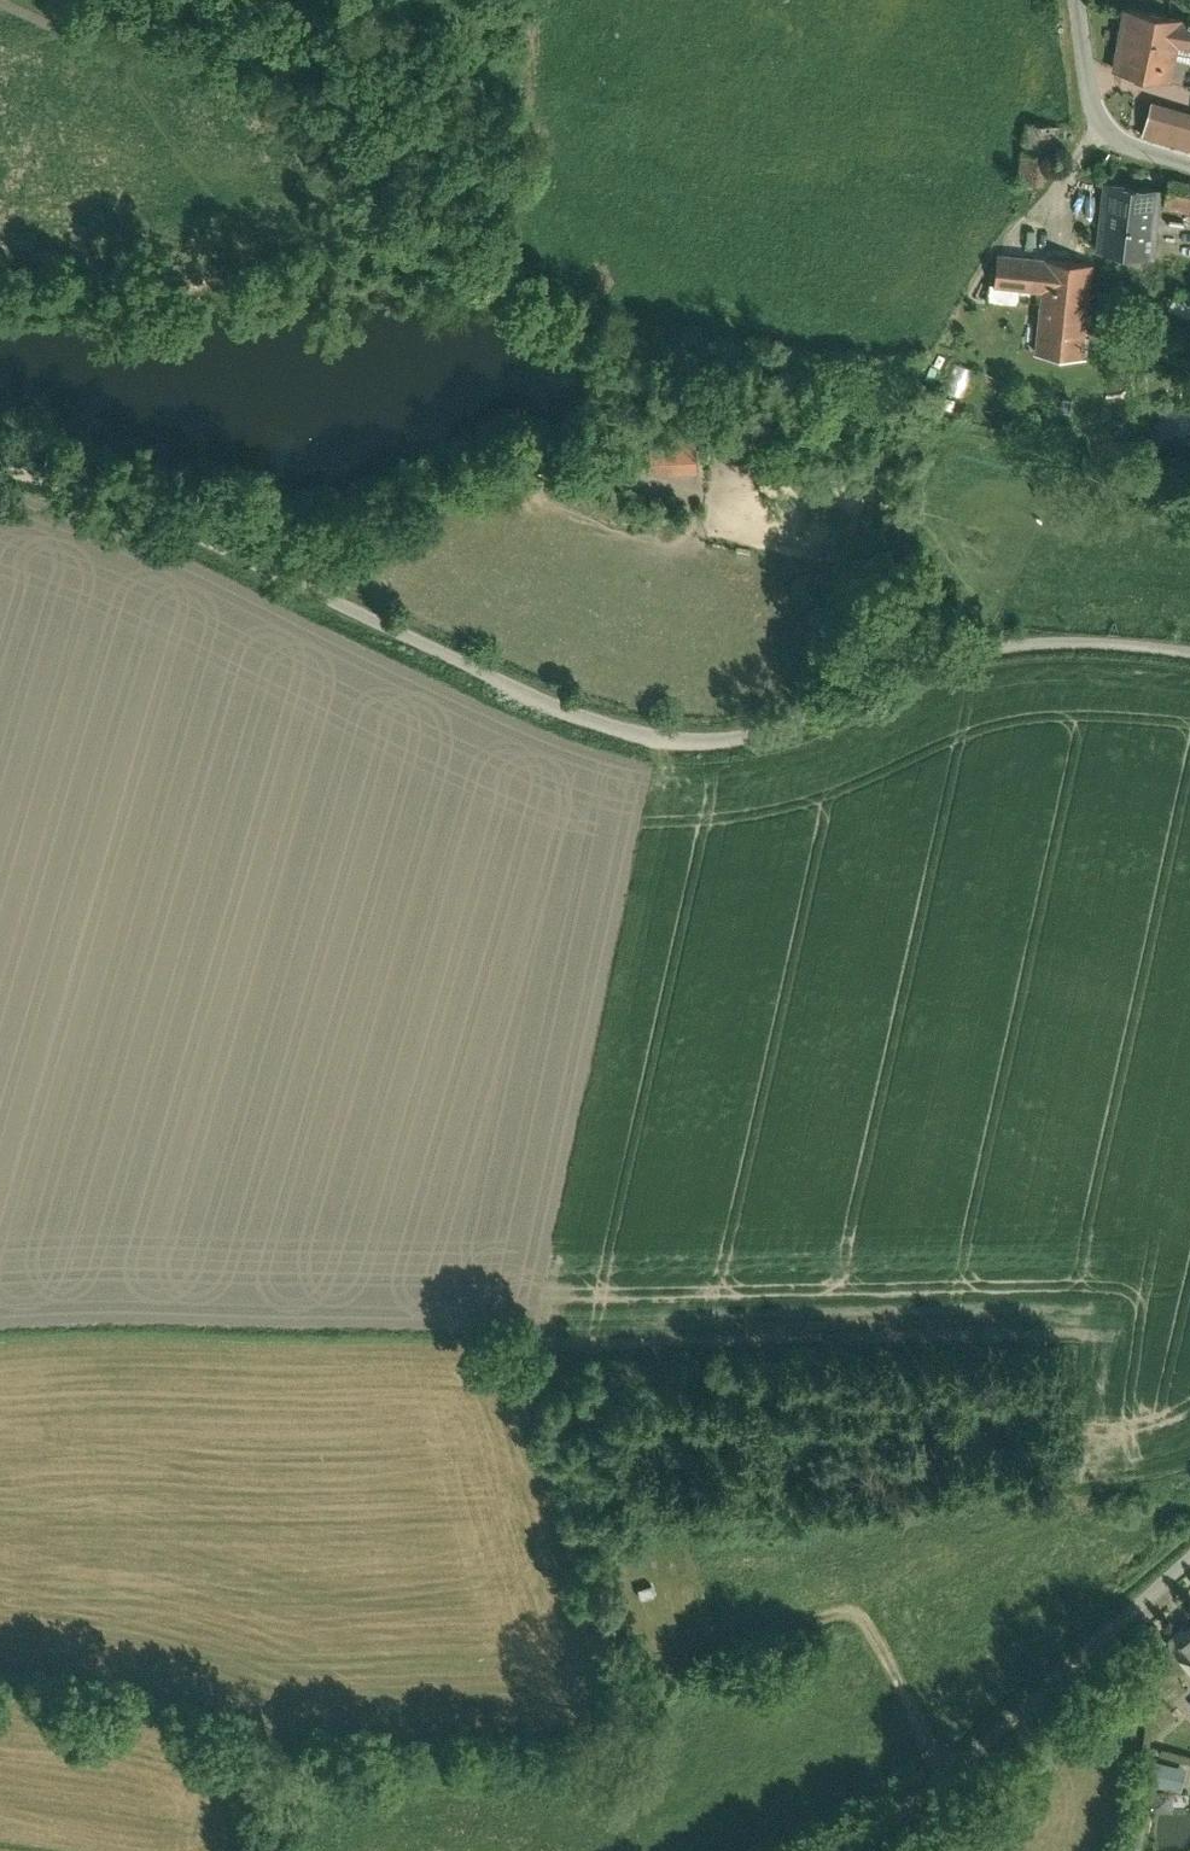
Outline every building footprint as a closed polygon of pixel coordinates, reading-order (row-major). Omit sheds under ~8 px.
[(1151,0),(1131,0),(1119,59),(1176,70),(1184,30),(1189,31),(1189,8),(1151,0)] [(1151,125),(1189,134),(1189,97),(1160,90),(1151,125)] [(1059,114),(1030,112),(1027,167),(1055,169),(1059,114)] [(1161,175),(1113,170),(1106,235),(1154,241),(1161,175)] [(1173,208),(1189,211),(1189,189),(1177,187),(1173,208)] [(1095,344),(1103,249),(1006,241),(1004,270),(1050,274),(1044,340),(1095,344)] [(1188,279),(1176,304),(1189,310),(1189,280),(1188,279)] [(968,388),(948,380),(940,400),(960,408),(968,388)] [(655,433),(658,471),(706,468),(704,430),(655,433)] [(666,1566),(650,1570),(654,1586),(670,1581),(666,1566)] [(1177,1645),(1189,1660),(1189,1634),(1177,1645)] [(1164,1785),(1169,1766),(1150,1762),(1145,1781),(1164,1785)] [(1187,1791),(1189,1781),(1189,1768),(1173,1763),(1167,1785),(1187,1791)]
